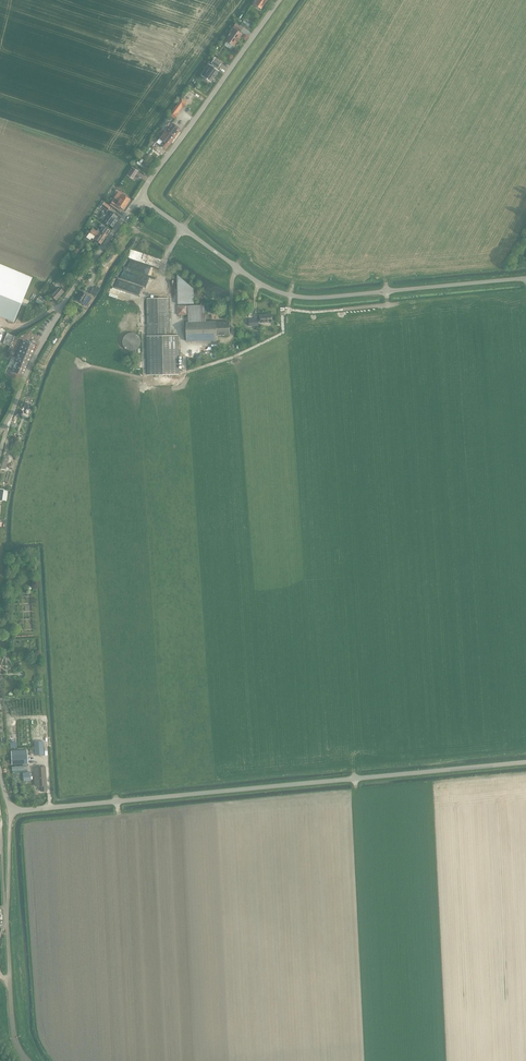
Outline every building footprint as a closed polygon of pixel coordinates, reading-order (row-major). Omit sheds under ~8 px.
[(234,46),(237,42),(238,42),(240,39),(240,38),(243,34),(235,29),(232,33),(231,33),(229,36),(230,36),(227,40),(234,46)] [(204,77),(211,82),(219,71),(216,69),(218,67),(218,68),(221,64),(215,59),(212,63),(213,64),(211,66),(209,64),(206,68),(209,70),(204,77)] [(182,105),(184,107),(187,103),(182,99),(170,115),(176,119),(179,115),(176,113),(182,105)] [(166,149),(180,130),(172,123),(167,130),(164,128),(161,131),(163,133),(163,134),(162,135),(161,134),(160,135),(162,137),(160,139),(164,141),(161,145),(166,149)] [(133,167),(127,175),(134,179),(139,171),(133,167)] [(120,207),(123,209),(130,199),(123,194),(122,195),(119,193),(115,199),(118,201),(116,204),(112,202),(110,204),(118,210),(120,207)] [(110,207),(104,202),(100,208),(103,210),(105,208),(107,211),(110,207)] [(110,211),(103,221),(108,225),(109,225),(112,227),(117,221),(114,218),(116,215),(110,211)] [(100,226),(102,228),(101,229),(103,230),(102,232),(98,229),(97,231),(105,237),(110,231),(105,227),(105,226),(101,223),(100,225),(101,225),(100,226)] [(92,228),(89,232),(86,237),(90,240),(91,238),(96,241),(94,243),(97,245),(98,243),(101,244),(105,237),(97,231),(92,228)] [(86,261),(83,259),(77,267),(80,269),(86,261)] [(32,277),(0,264),(0,316),(14,322),(32,277)] [(118,277),(115,286),(141,296),(144,287),(134,283),(138,273),(124,268),(120,278),(118,277)] [(177,275),(177,289),(178,304),(194,304),(194,288),(178,275),(177,275)] [(56,300),(63,291),(58,287),(51,295),(56,300)] [(75,299),(82,304),(86,306),(91,298),(88,296),(88,295),(81,291),(75,299)] [(147,298),(148,336),(147,336),(148,375),(179,374),(178,335),(169,335),(168,298),(147,298)] [(186,322),(186,330),(187,341),(217,341),(217,335),(230,335),(229,322),(216,322),(216,321),(206,322),(205,305),(188,305),(188,322),(186,322)] [(260,322),(272,322),(272,314),(260,315),(260,322)] [(10,346),(15,336),(7,333),(3,343),(10,346)] [(23,340),(14,360),(11,359),(7,366),(13,369),(12,371),(22,375),(35,345),(23,340)] [(140,349),(139,341),(135,341),(135,344),(128,345),(128,350),(140,349)] [(27,754),(11,755),(12,764),(28,763),(27,754)] [(41,791),(47,791),(45,767),(35,767),(36,786),(40,786),(41,791)]
